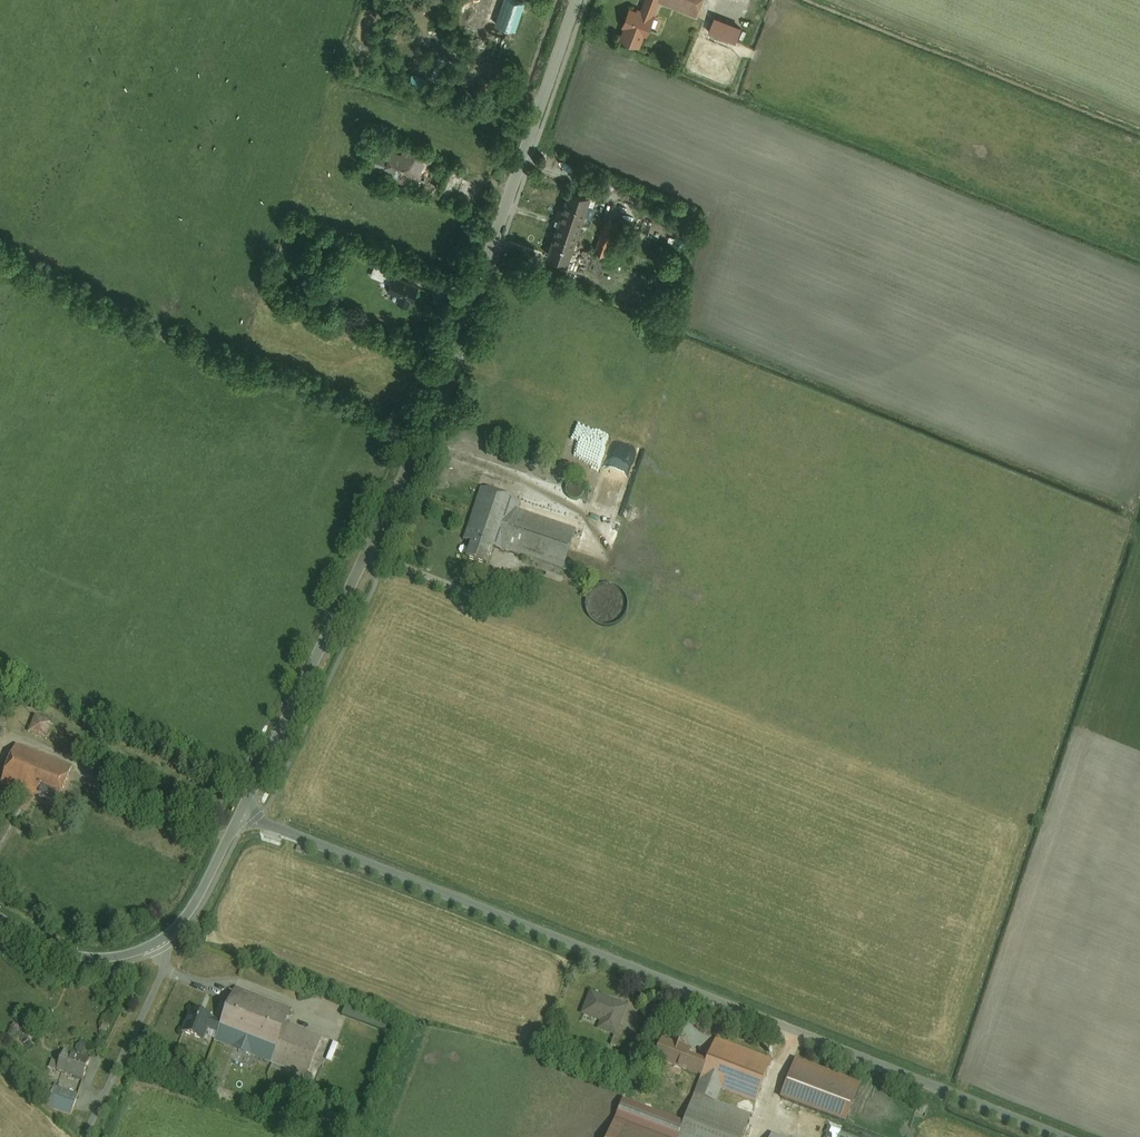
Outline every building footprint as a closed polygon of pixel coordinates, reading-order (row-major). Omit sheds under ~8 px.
[(498,24),(516,30),(525,0),(505,0),(498,24)] [(632,17),(629,15),(618,43),(638,51),(657,4),(690,18),(697,0),(639,0),(632,17)] [(718,14),(712,30),(740,41),(746,25),(718,14)] [(489,82),(470,76),(466,89),(485,95),(489,82)] [(372,151),(366,168),(443,195),(454,162),(394,141),(388,157),(372,151)] [(567,265),(590,201),(569,193),(546,257),(567,265)] [(605,222),(593,253),(605,258),(611,243),(618,246),(625,229),(605,222)] [(417,289),(393,277),(386,291),(409,303),(417,289)] [(620,459),(635,462),(639,443),(624,440),(620,459)] [(586,494),(586,491),(586,488),(585,485),(582,481),(578,478),(575,477),(572,477),(569,477),(566,478),(562,481),(560,483),(558,486),(558,491),(558,494),(559,497),(561,499),(563,502),(567,504),(570,505),(573,505),(576,505),(578,504),(582,501),(585,497),(586,494)] [(569,537),(504,512),(509,498),(480,487),(460,540),(470,544),(462,567),(482,575),(492,546),(557,570),(569,537)] [(549,516),(569,525),(571,519),(552,510),(549,516)] [(626,611),(626,608),(626,604),(625,600),(623,597),(620,594),(618,592),(614,590),(610,589),(606,589),(602,589),(600,590),(597,592),(593,594),(590,598),(589,601),(588,605),(588,609),(589,613),(590,616),(591,619),(594,622),(596,624),(600,626),(603,627),(607,627),(611,627),(615,625),(618,624),(621,621),(623,619),(625,616),(626,611)] [(37,715),(32,733),(50,739),(56,721),(37,715)] [(14,748),(0,783),(0,785),(57,809),(72,772),(14,748)] [(615,1039),(627,1003),(589,991),(581,1015),(605,1023),(602,1034),(615,1039)] [(199,1048),(203,1038),(304,1077),(318,1042),(282,1028),(288,1014),(235,993),(219,1032),(207,1027),(208,1023),(193,1017),(184,1042),(199,1048)] [(748,1111),(713,1098),(718,1085),(752,1098),(765,1062),(711,1044),(703,1068),(687,1062),(690,1054),(672,1047),(665,1066),(702,1079),(695,1099),(691,1097),(676,1136),(739,1136),(748,1111)] [(87,1064),(49,1053),(43,1072),(81,1083),(87,1064)] [(785,1092),(844,1112),(851,1092),(792,1072),(785,1092)] [(73,1097),(51,1092),(48,1105),(70,1111),(73,1097)] [(832,1136),(841,1136),(841,1125),(832,1125),(832,1136)] [(854,1129),(850,1136),(870,1136),(854,1129)]
